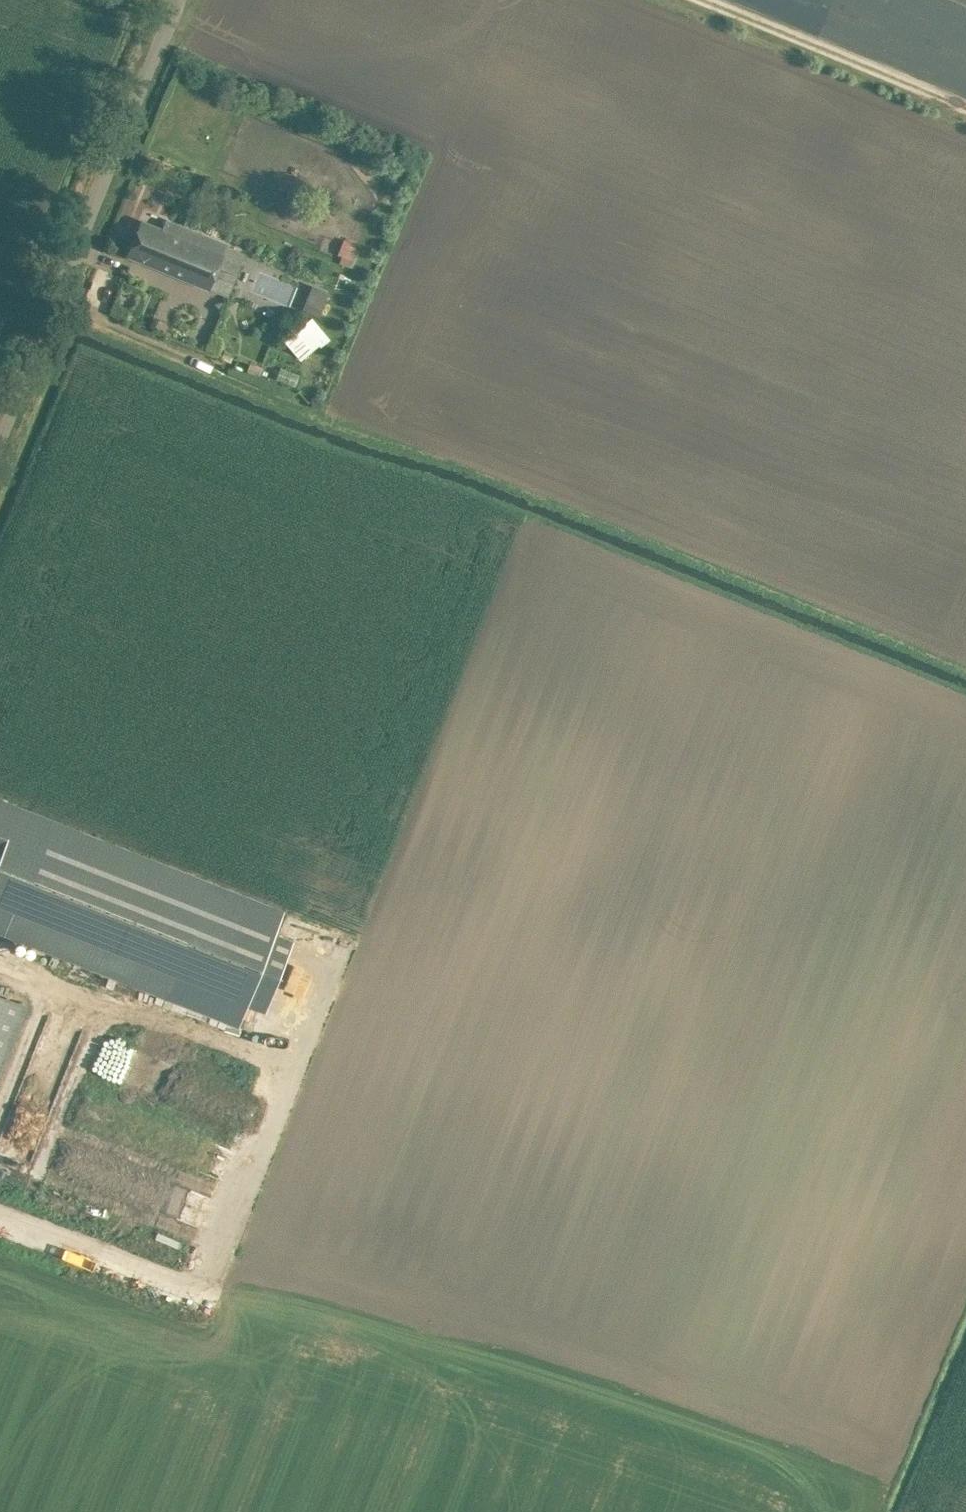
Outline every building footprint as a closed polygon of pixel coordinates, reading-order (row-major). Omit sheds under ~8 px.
[(128,255),(147,263),(228,294),(244,251),(226,245),(226,244),(184,228),(167,221),(163,230),(143,221),(128,255)] [(355,244),(343,240),(338,254),(349,258),(355,244)] [(109,314),(132,323),(136,313),(114,304),(109,314)] [(218,314),(207,310),(202,322),(213,327),(218,314)] [(283,337),(301,359),(330,336),(313,314),(283,337)] [(247,371),(258,375),(262,367),(250,363),(247,371)] [(169,995),(240,1023),(248,1004),(265,1011),(294,939),(276,932),(284,912),(212,885),(0,801),(0,929),(169,995)] [(28,1005),(0,994),(0,1077),(28,1005)]
